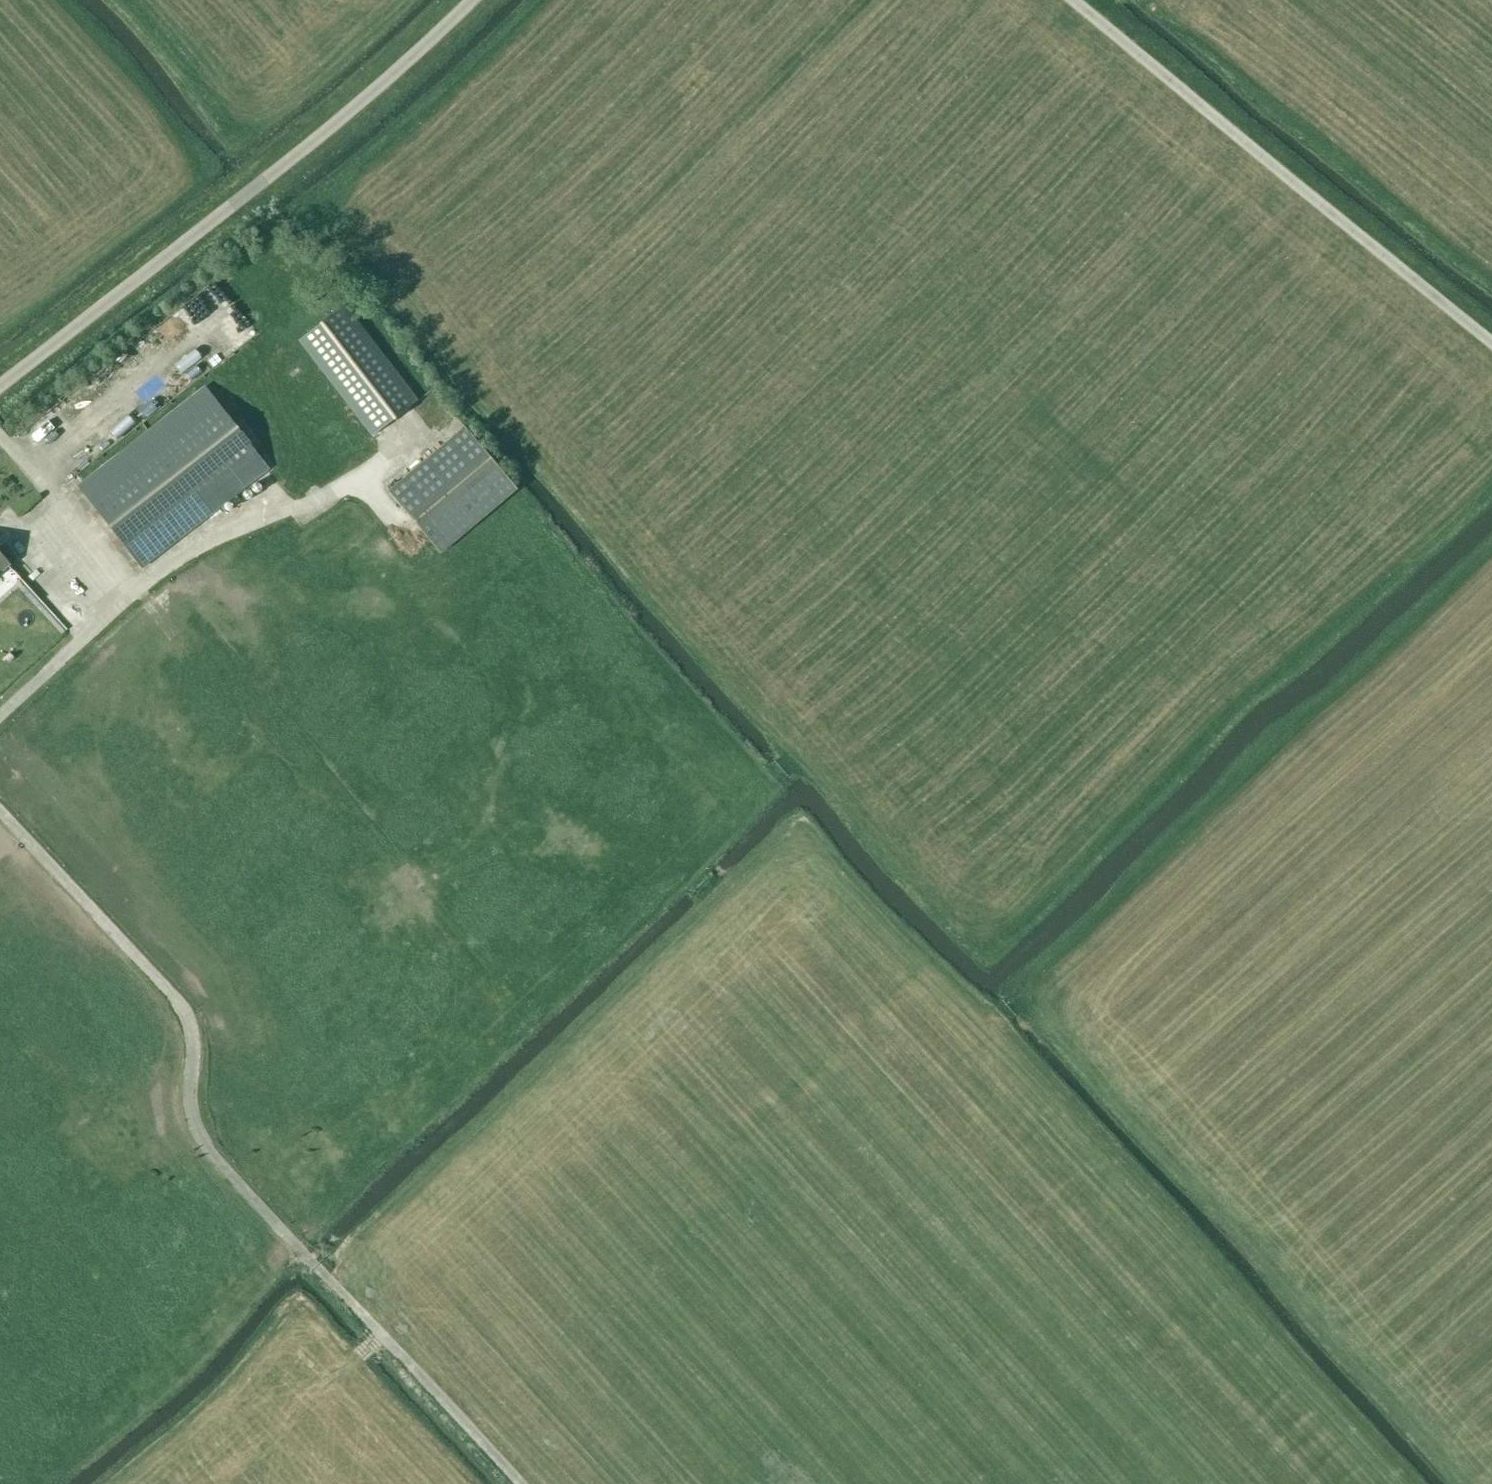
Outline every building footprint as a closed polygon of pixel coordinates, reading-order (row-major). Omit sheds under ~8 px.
[(372,435),(417,400),(343,305),(299,340),(372,435)] [(246,427),(239,418),(233,423),(205,387),(78,486),(141,567),(268,468),(240,432),(246,427)] [(388,491),(440,552),(516,488),(465,427),(388,491)] [(8,563),(0,554),(0,571),(8,563)]
